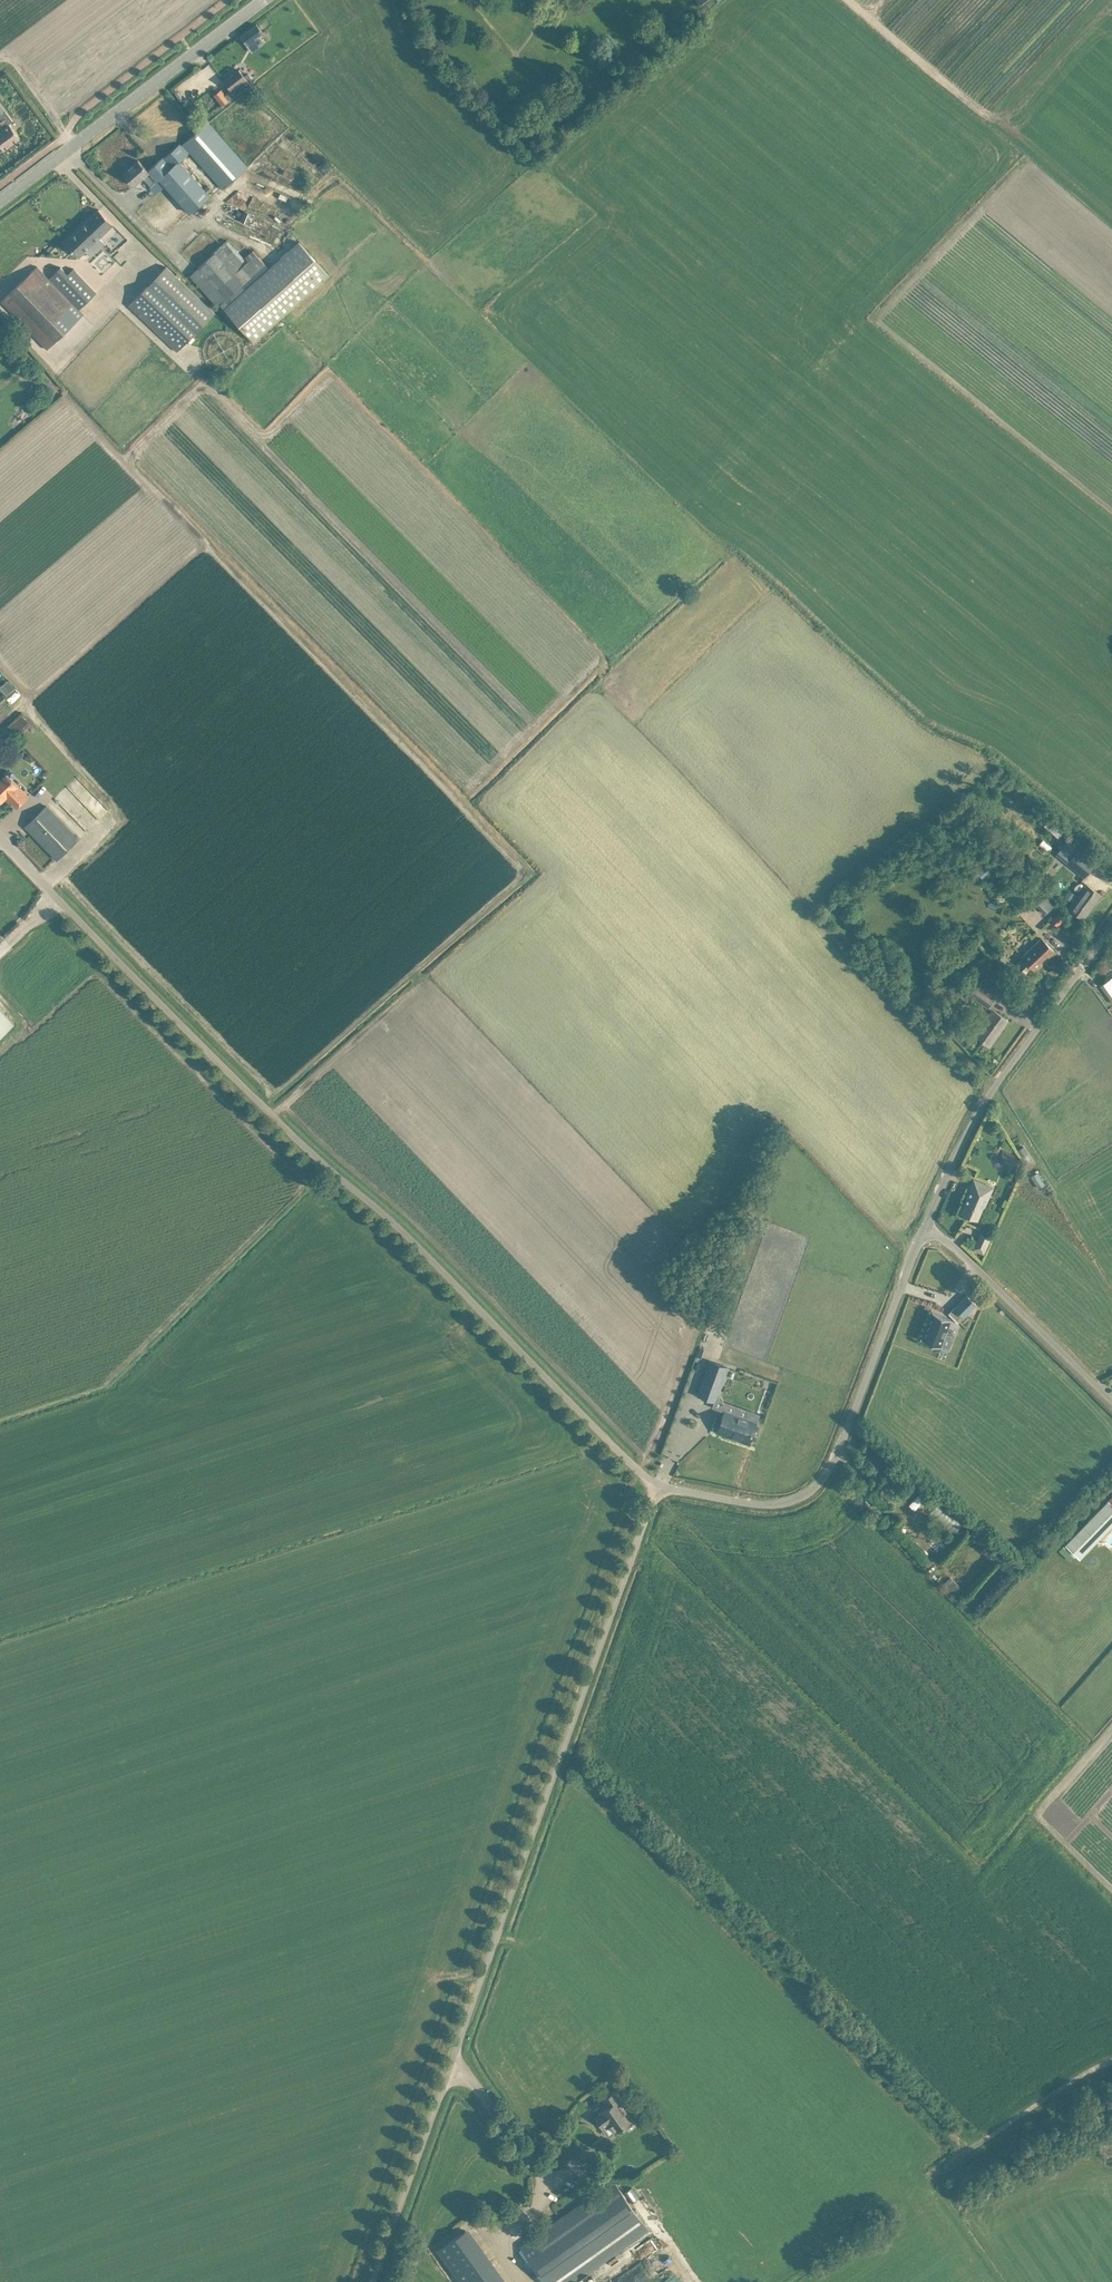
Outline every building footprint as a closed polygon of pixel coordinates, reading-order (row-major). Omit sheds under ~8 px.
[(257,24),(241,36),(252,51),(262,43),(257,37),(263,33),(257,24)] [(249,82),(252,78),(248,73),(244,75),(239,69),(224,81),(231,90),(225,94),(221,89),(214,94),(222,105),(250,83),(249,82)] [(0,103),(0,127),(2,130),(0,131),(0,144),(4,149),(20,138),(9,123),(13,120),(0,103)] [(151,185),(159,178),(189,213),(210,194),(180,161),(190,152),(222,189),(247,166),(208,122),(181,145),(180,143),(163,157),(148,170),(138,160),(123,173),(134,185),(143,177),(151,185)] [(311,164),(326,170),(329,159),(315,154),(311,164)] [(251,215),(258,218),(262,210),(254,207),(251,215)] [(99,209),(65,242),(79,257),(86,250),(91,256),(105,243),(100,237),(113,224),(99,209)] [(244,210),(240,220),(245,223),(246,223),(248,220),(252,221),(254,217),(250,215),(251,213),(250,213),(244,210)] [(228,238),(190,276),(217,307),(221,304),(254,341),(330,274),(299,242),(269,267),(253,250),(245,257),(228,238)] [(97,292),(81,276),(73,268),(68,273),(61,267),(49,278),(37,266),(1,301),(47,349),(84,314),(79,309),(97,292)] [(130,306),(178,352),(216,313),(168,267),(130,306)] [(29,724),(21,716),(5,731),(13,739),(29,724)] [(6,774),(0,780),(0,799),(1,801),(7,796),(17,806),(27,796),(6,774)] [(63,792),(73,803),(82,796),(72,784),(63,792)] [(102,805),(104,813),(115,810),(112,801),(102,805)] [(47,805),(33,818),(25,826),(57,859),(79,838),(47,805)] [(76,819),(90,832),(95,827),(81,814),(76,819)] [(1043,839),(1040,843),(1048,850),(1051,846),(1043,839)] [(1094,864),(1066,841),(1056,853),(1084,876),(1094,864)] [(1083,918),(1093,905),(1101,894),(1086,884),(1077,896),(1072,893),(1068,898),(1073,902),(1069,908),(1083,918)] [(1054,905),(1045,894),(1036,903),(1045,913),(1054,905)] [(1062,919),(1058,912),(1051,918),(1056,923),(1062,919)] [(1015,966),(1023,975),(1032,966),(1035,970),(1054,951),(1041,937),(1022,956),(1024,958),(1015,966)] [(1004,953),(996,961),(1005,970),(1013,962),(1004,953)] [(1101,985),(1111,1000),(1111,977),(1101,985)] [(1000,989),(983,978),(976,988),(993,1000),(1000,989)] [(14,1024),(0,1008),(0,1037),(14,1024)] [(975,1035),(989,1045),(990,1045),(989,1044),(996,1033),(997,1034),(1008,1020),(993,1009),(975,1035)] [(1024,1145),(1017,1149),(1024,1161),(1031,1157),(1024,1145)] [(1016,1155),(1002,1149),(1000,1154),(1001,1154),(998,1162),(1009,1166),(1008,1167),(1016,1171),(1021,1159),(1015,1157),(1016,1155)] [(960,1212),(977,1220),(983,1207),(984,1207),(993,1187),(974,1178),(966,1196),(967,1196),(960,1212)] [(984,1254),(993,1233),(982,1229),(974,1249),(984,1254)] [(943,1275),(941,1288),(957,1289),(957,1287),(965,1288),(966,1277),(943,1275)] [(949,1313),(958,1322),(976,1304),(967,1295),(949,1313)] [(951,1319),(932,1312),(922,1339),(940,1346),(951,1319)] [(711,1358),(702,1384),(698,1394),(715,1400),(728,1365),(711,1358)] [(749,1440),(755,1422),(757,1422),(760,1413),(747,1409),(744,1418),(725,1411),(718,1431),(733,1436),(733,1434),(749,1440)] [(777,1416),(771,1427),(788,1435),(794,1425),(777,1416)] [(1063,1544),(1077,1558),(1111,1524),(1111,1496),(1063,1544)] [(959,1597),(965,1590),(951,1577),(944,1584),(959,1597)] [(601,2112),(595,2116),(600,2123),(606,2119),(615,2131),(624,2124),(626,2126),(632,2122),(630,2120),(633,2118),(620,2100),(623,2098),(616,2088),(603,2098),(603,2099),(605,2097),(610,2103),(600,2111),(601,2112)] [(659,2140),(641,2153),(647,2160),(664,2147),(659,2140)] [(620,2188),(613,2179),(520,2245),(547,2281),(573,2281),(648,2228),(620,2188)] [(472,2239),(465,2230),(437,2250),(460,2281),(503,2281),(472,2239)]
